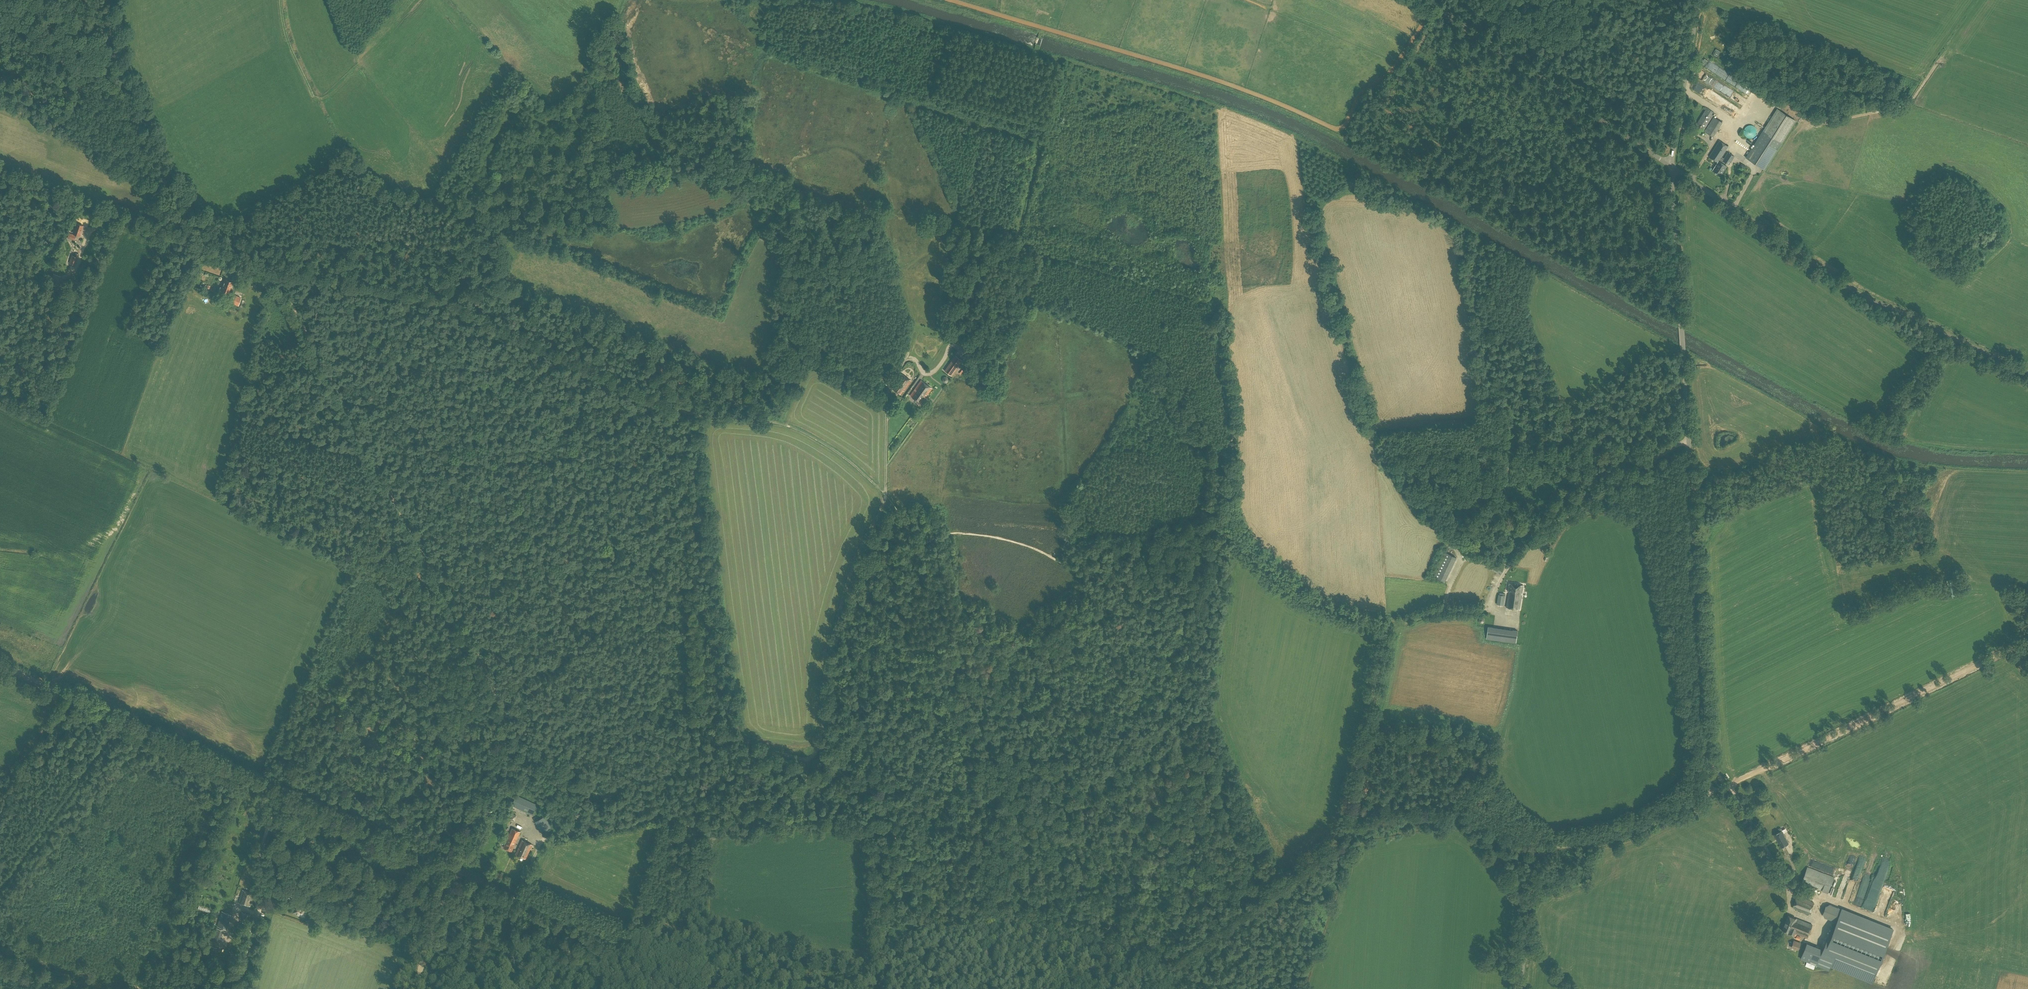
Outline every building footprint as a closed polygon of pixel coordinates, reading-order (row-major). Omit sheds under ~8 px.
[(1706,65),(1712,70),(1716,65),(1709,60),(1706,65)] [(1713,102),(1737,116),(1741,110),(1717,95),(1713,102)] [(1701,134),(1714,113),(1707,108),(1693,129),(1701,134)] [(1763,170),(1781,144),(1795,122),(1778,110),(1746,158),(1763,170)] [(1713,137),(1723,122),(1713,116),(1704,131),(1713,137)] [(1750,138),(1751,138),(1752,138),(1753,137),(1754,137),(1755,136),(1756,135),(1756,134),(1757,133),(1757,132),(1757,131),(1757,130),(1756,129),(1756,128),(1755,127),(1754,126),(1753,126),(1752,125),(1751,125),(1750,125),(1748,125),(1747,126),(1746,126),(1745,127),(1745,128),(1744,129),(1744,130),(1744,132),(1744,133),(1744,134),(1745,135),(1745,136),(1746,137),(1747,137),(1748,138),(1749,138),(1750,138)] [(1737,143),(1749,152),(1751,149),(1739,140),(1737,143)] [(1724,158),(1721,157),(1728,146),(1719,141),(1709,156),(1718,162),(1713,170),(1721,175),(1727,166),(1723,163),(1724,162),(1729,165),(1735,156),(1728,152),(1724,158)] [(80,235),(83,226),(76,224),(73,233),(80,235)] [(199,261),(202,252),(196,250),(193,259),(199,261)] [(75,265),(77,257),(72,255),(69,263),(75,265)] [(57,286),(60,277),(53,274),(49,284),(57,286)] [(228,293),(232,282),(225,279),(221,290),(228,293)] [(237,305),(240,298),(235,295),(232,303),(237,305)] [(951,376),(962,360),(955,355),(944,370),(951,376)] [(886,381),(890,374),(883,370),(879,377),(886,381)] [(904,391),(911,381),(901,374),(894,384),(894,385),(892,389),(900,394),(903,391),(904,391)] [(921,404),(932,388),(921,381),(910,396),(921,404)] [(1434,576),(1441,580),(1451,558),(1444,555),(1434,576)] [(1501,573),(1504,566),(1494,562),(1491,569),(1501,573)] [(1520,609),(1523,586),(1508,583),(1507,591),(1508,591),(1506,607),(1520,609)] [(1504,605),(1505,596),(1498,595),(1497,604),(1504,605)] [(1516,643),(1518,630),(1489,626),(1488,627),(1487,639),(1516,643)] [(532,815),(537,804),(516,795),(511,805),(532,815)] [(541,832),(552,826),(546,815),(535,821),(541,832)] [(511,851),(520,832),(512,828),(503,848),(511,851)] [(1782,847),(1788,843),(1785,838),(1786,836),(1785,834),(1782,833),(1781,831),(1779,832),(1774,835),(1782,847)] [(526,859),(532,844),(522,840),(515,854),(526,859)] [(1828,892),(1834,877),(1807,867),(1801,882),(1828,892)] [(250,906),(254,894),(243,890),(239,902),(250,906)] [(1809,914),(1813,903),(1796,896),(1792,908),(1809,914)] [(306,906),(300,904),(299,906),(296,905),(294,912),(303,915),(306,906)] [(1824,918),(1835,922),(1834,925),(1832,925),(1830,932),(1823,949),(1817,946),(1810,963),(1829,970),(1830,967),(1872,983),(1894,928),(1842,908),(1841,909),(1829,904),(1826,906),(1822,913),(1824,918)] [(226,929),(231,914),(221,911),(217,926),(226,929)] [(247,922),(249,914),(241,912),(240,920),(247,922)] [(1807,938),(1812,925),(1788,915),(1782,930),(1788,933),(1787,934),(1793,936),(1794,936),(1795,937),(1796,935),(1794,934),(1795,933),(1807,938)] [(1801,943),(1793,940),(1791,948),(1798,950),(1801,943)] [(1810,963),(1817,946),(1807,942),(1800,959),(1810,963)]
